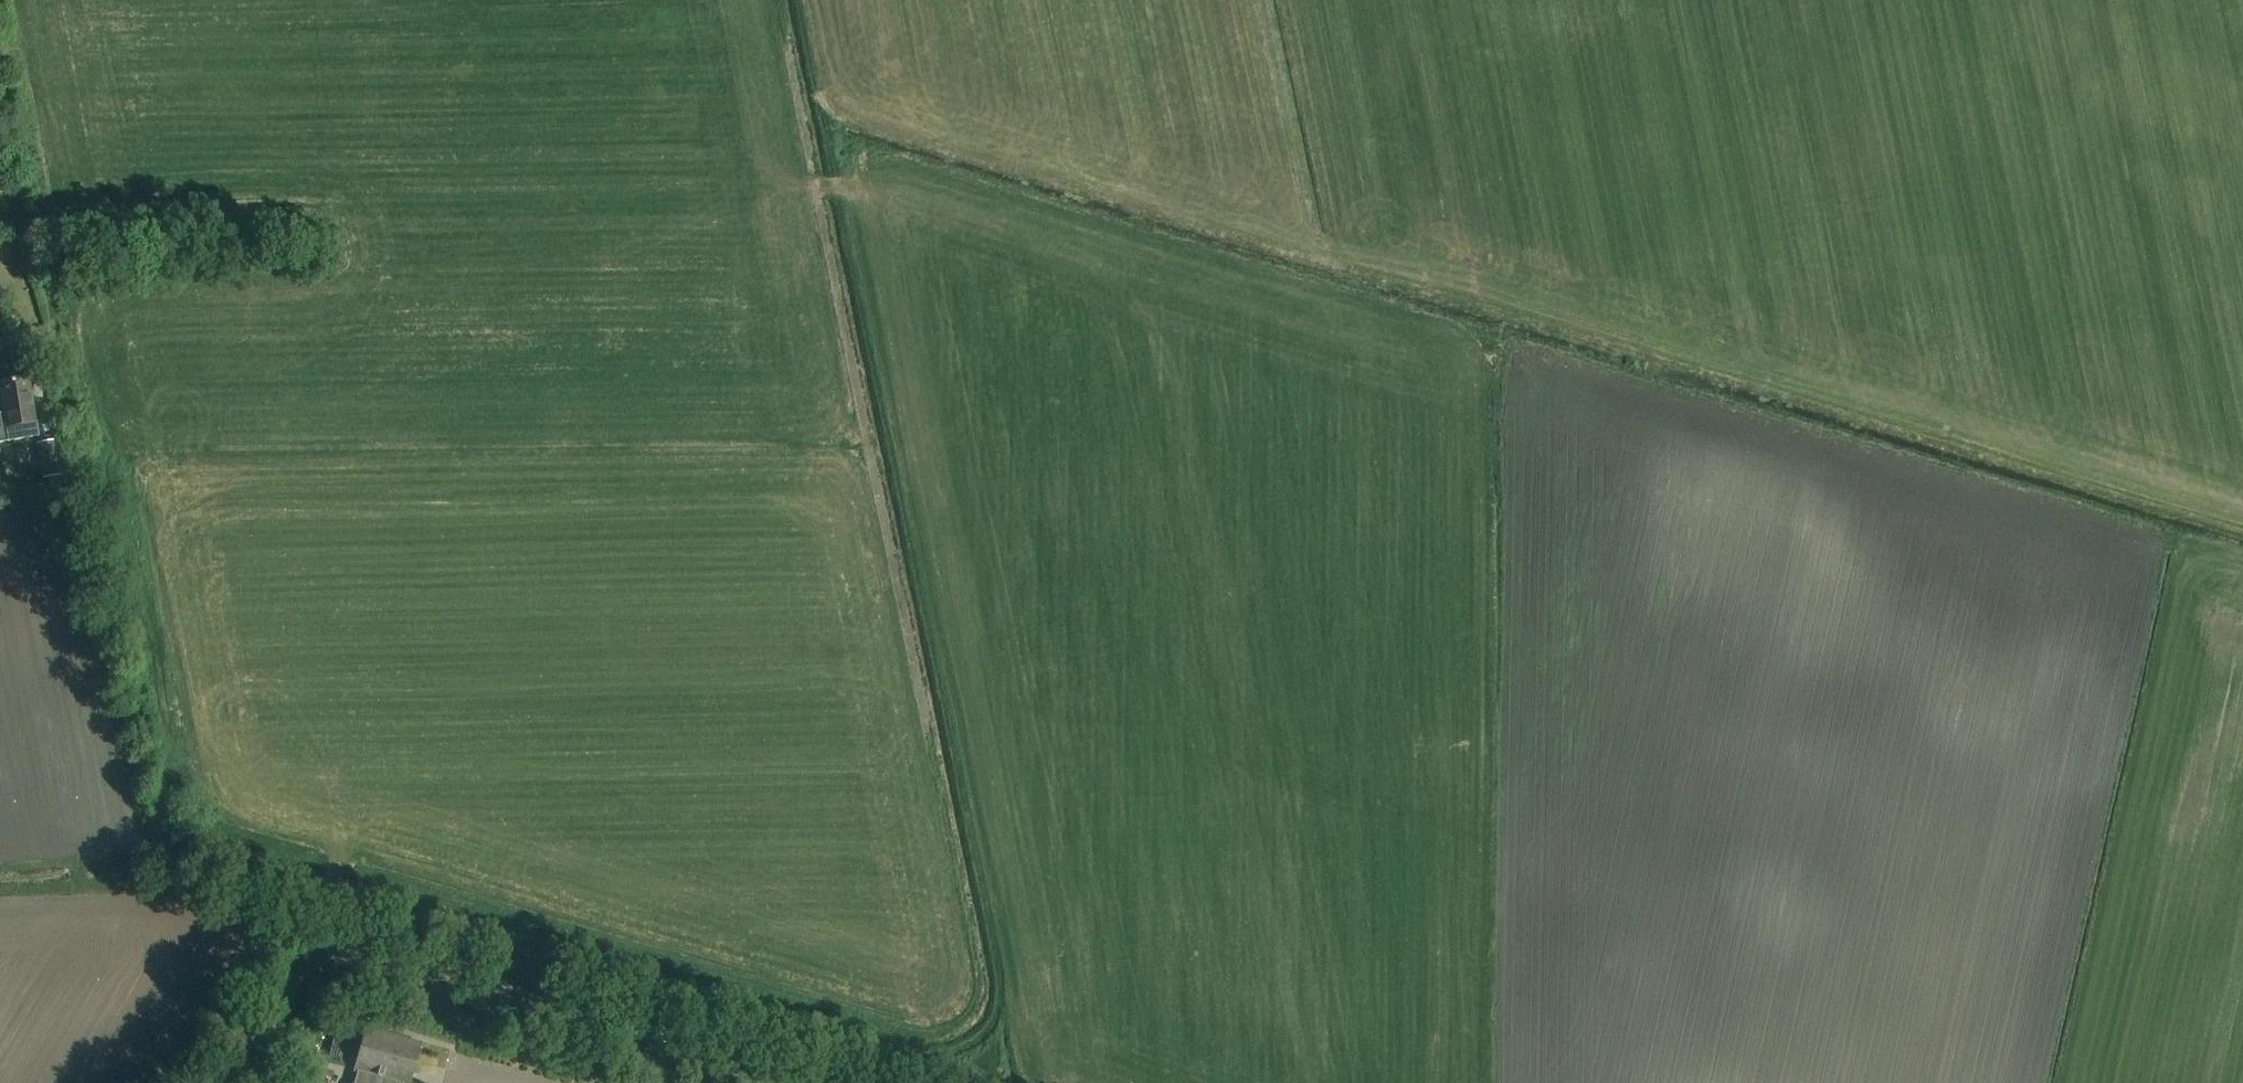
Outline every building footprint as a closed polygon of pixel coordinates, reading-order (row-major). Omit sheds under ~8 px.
[(2,225),(3,240),(17,239),(15,223),(2,225)] [(0,414),(0,445),(28,441),(39,439),(29,379),(16,381),(16,380),(11,381),(11,382),(0,384),(0,391),(4,413),(0,414)] [(37,445),(42,480),(61,477),(56,442),(37,445)] [(328,1035),(348,1041),(354,1020),(334,1014),(328,1035)] [(355,1082),(404,1082),(407,1072),(413,1074),(421,1046),(365,1030),(354,1069),(358,1070),(355,1082)] [(299,1072),(293,1082),(318,1082),(320,1078),(299,1072)]
